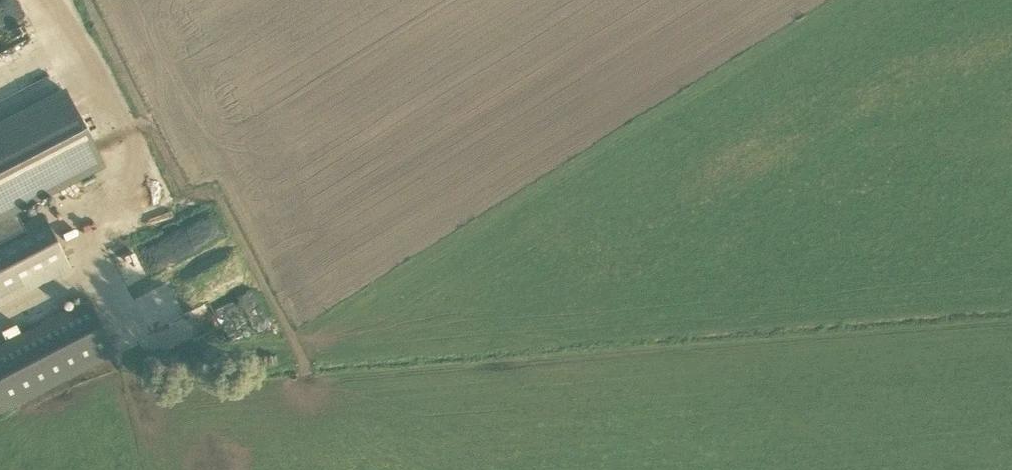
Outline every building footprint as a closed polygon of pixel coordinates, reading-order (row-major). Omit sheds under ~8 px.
[(71,269),(42,214),(20,225),(12,209),(101,163),(64,91),(0,124),(0,306),(71,269)] [(127,253),(136,275),(229,238),(220,215),(127,253)] [(221,325),(261,313),(255,290),(214,302),(221,325)] [(116,353),(88,299),(0,344),(0,412),(116,353)]
